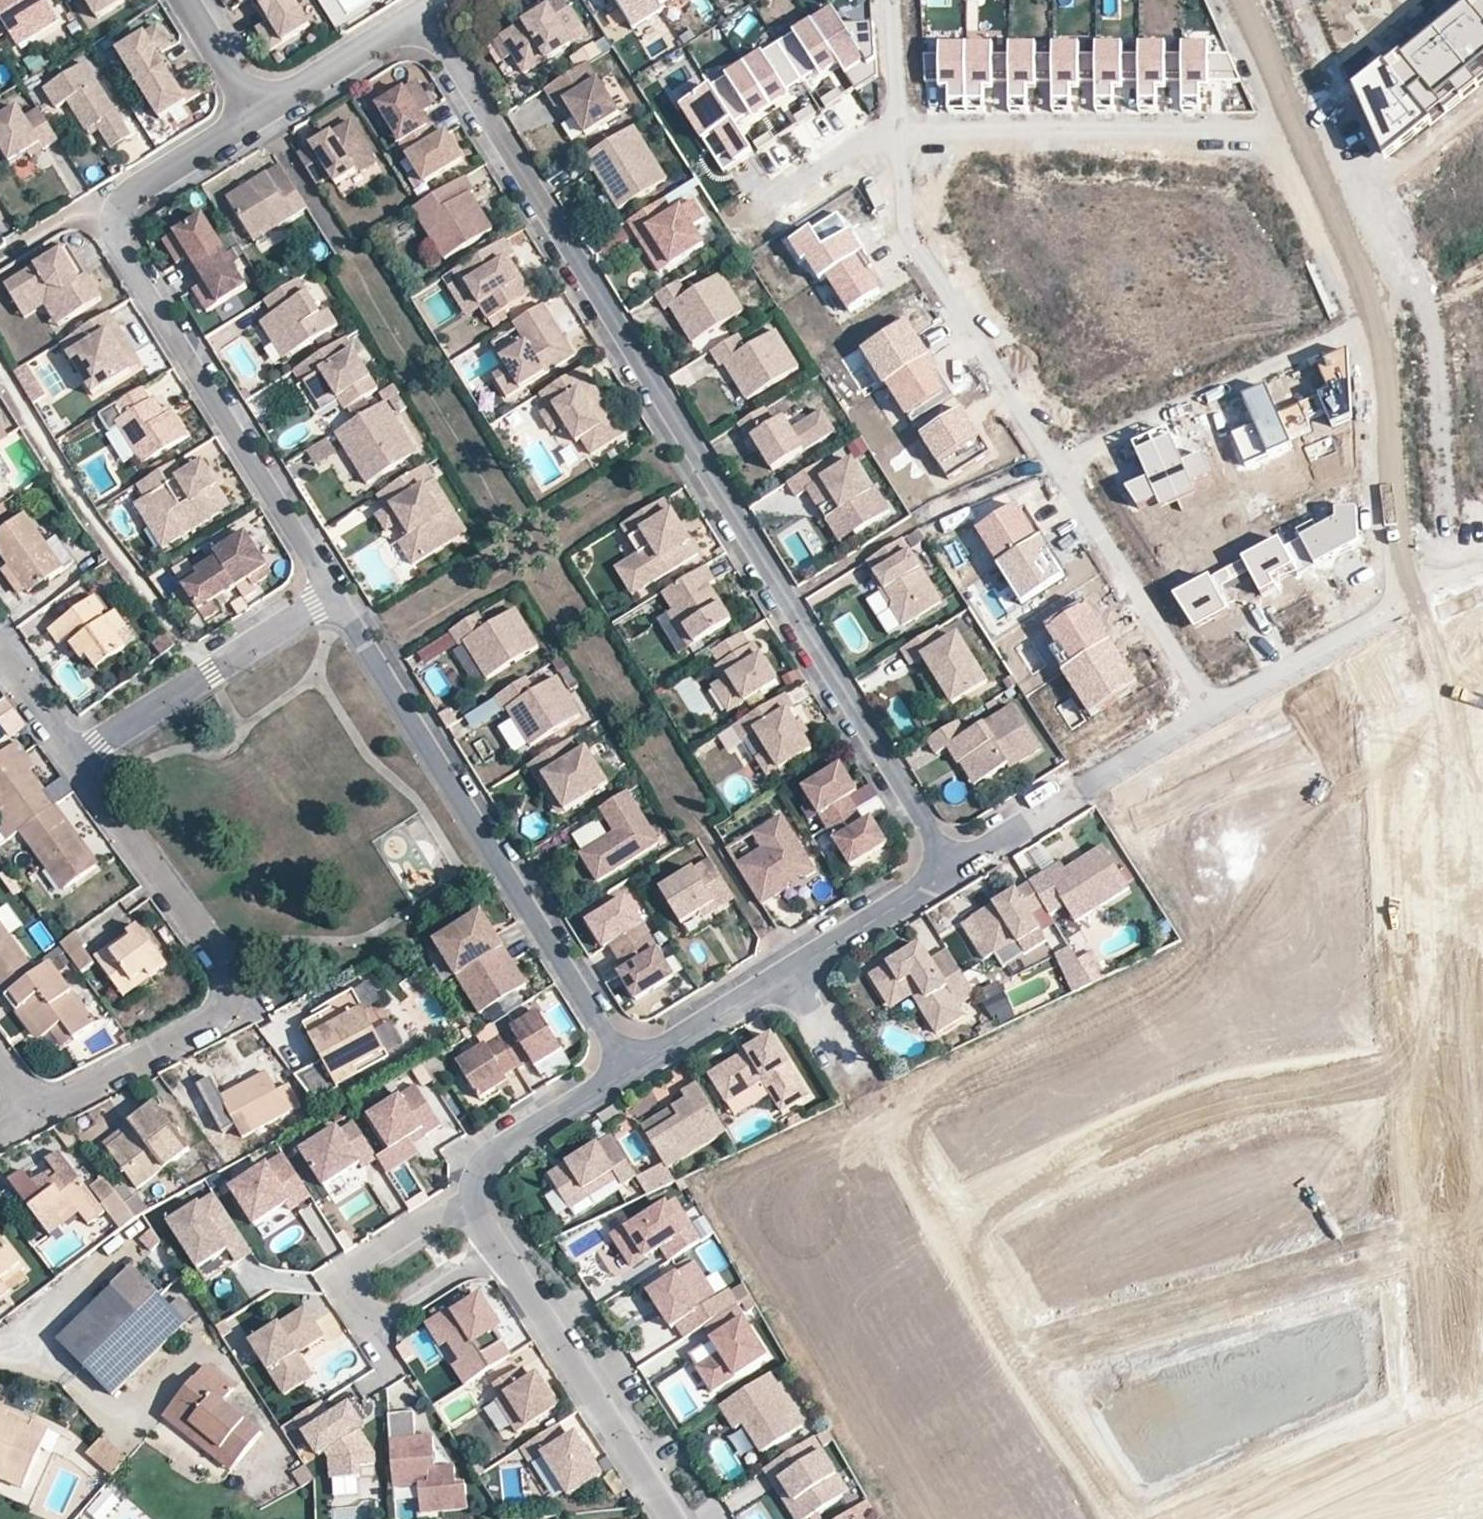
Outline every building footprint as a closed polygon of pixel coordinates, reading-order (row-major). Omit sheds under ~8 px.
[(44,0),(0,0),(0,22),(7,33),(30,19),(39,32),(57,21),(44,0)] [(96,18),(125,0),(84,0),(96,18)] [(294,0),(250,0),(265,23),(256,29),(269,50),(310,26),(294,0)] [(565,0),(555,0),(545,6),(549,11),(527,25),(502,40),(493,46),(487,50),(500,70),(505,67),(515,60),(525,78),(573,48),(568,40),(584,30),(565,0)] [(656,0),(614,0),(633,32),(664,13),(658,3),(656,0)] [(1463,0),(1393,57),(1353,90),(1385,164),(1482,84),(1482,0),(1463,0)] [(549,11),(545,6),(523,20),(527,25),(549,11)] [(833,10),(812,24),(835,60),(855,91),(877,77),(874,28),(845,29),(833,10)] [(39,32),(30,19),(7,33),(15,47),(39,32)] [(811,23),(778,44),(802,82),(835,60),(812,24),(811,23)] [(169,47),(156,25),(116,51),(158,118),(198,94),(185,72),(177,78),(160,52),(169,47)] [(778,44),(744,66),(768,103),(802,82),(778,44)] [(966,104),(966,46),(940,46),(940,56),(924,56),(926,84),(949,84),(949,104),(966,104)] [(993,46),(966,46),(966,104),(984,104),(984,84),(1010,84),(1009,56),(993,56),(993,46)] [(1036,46),(1009,46),(1009,56),(1010,84),(1010,103),(1027,103),(1027,84),(1053,84),(1053,56),(1036,56),(1036,46)] [(1079,46),(1053,46),(1053,56),(1053,84),(1053,102),(1070,102),(1070,82),(1096,82),(1096,56),(1079,56),(1079,46)] [(1122,46),(1096,46),(1096,56),(1096,82),(1096,102),(1114,102),(1114,82),(1139,82),(1139,56),(1122,56),(1122,46)] [(1166,46),(1139,46),(1139,56),(1139,82),(1139,102),(1157,102),(1157,82),(1182,82),(1182,56),(1166,56),(1166,46)] [(1209,46),(1182,46),(1182,56),(1182,82),(1182,102),(1200,102),(1200,82),(1240,82),(1228,56),(1209,56),(1209,46)] [(525,78),(515,60),(505,67),(515,83),(525,78)] [(129,137),(83,63),(42,90),(54,109),(66,102),(85,132),(95,126),(110,149),(129,137)] [(744,66),(710,87),(711,89),(734,125),(768,103),(744,66)] [(604,91),(589,67),(546,94),(557,111),(566,106),(568,109),(587,139),(621,118),(604,91)] [(430,111),(424,100),(428,98),(421,87),(414,85),(378,107),(402,146),(434,126),(426,113),(430,111)] [(734,125),(711,89),(682,108),(724,174),(753,155),(734,125)] [(434,108),(428,98),(424,100),(430,111),(434,108)] [(37,110),(23,119),(17,108),(0,119),(0,150),(9,164),(39,145),(42,151),(57,141),(37,110)] [(376,164),(350,122),(324,138),(326,143),(317,149),(314,144),(297,155),(316,185),(330,176),(335,184),(355,172),(363,172),(376,164)] [(452,147),(446,136),(441,139),(434,126),(402,146),(427,184),(466,160),(456,144),(452,147)] [(669,183),(635,130),(584,162),(593,176),(596,175),(601,172),(605,178),(602,186),(619,213),(669,183)] [(456,144),(450,134),(446,136),(452,147),(456,144)] [(326,143),(324,138),(314,144),(317,149),(326,143)] [(42,151),(39,145),(27,153),(30,158),(42,151)] [(307,209),(281,167),(228,200),(252,239),(273,227),(275,230),(307,209)] [(605,178),(601,172),(596,175),(602,186),(605,178)] [(474,194),(465,179),(421,206),(437,231),(429,236),(445,262),(492,233),(483,219),(478,222),(473,214),(479,211),(469,196),(474,194)] [(638,240),(649,233),(671,268),(704,248),(693,230),(706,223),(694,204),(674,217),(665,202),(629,225),(638,240)] [(437,231),(421,206),(414,211),(429,236),(437,231)] [(483,219),(479,211),(473,214),(478,222),(483,219)] [(807,262),(820,283),(827,279),(864,255),(838,215),(798,240),(810,259),(807,262)] [(225,253),(203,218),(167,240),(166,247),(172,256),(176,253),(181,262),(186,259),(194,273),(225,253)] [(273,227),(252,239),(254,242),(275,230),(273,227)] [(671,268),(649,233),(638,240),(660,275),(671,268)] [(480,309),(489,324),(532,297),(522,282),(517,285),(513,278),(518,275),(510,261),(514,259),(505,244),(457,272),(480,309)] [(83,269),(71,248),(6,287),(19,308),(32,300),(63,307),(71,320),(102,300),(89,277),(81,281),(76,273),(83,269)] [(181,262),(176,253),(172,256),(177,265),(181,262)] [(241,279),(225,253),(194,273),(201,285),(197,288),(202,296),(198,299),(199,300),(207,313),(247,288),(241,279)] [(864,255),(827,279),(849,314),(882,293),(869,273),(873,270),(864,255)] [(89,277),(83,269),(76,273),(81,281),(89,277)] [(480,309),(457,272),(443,282),(465,318),(480,309)] [(522,282),(518,275),(513,278),(517,285),(522,282)] [(744,315),(721,278),(688,298),(679,285),(657,298),(666,313),(671,310),(680,324),(683,322),(686,327),(685,333),(693,346),(744,315)] [(321,316),(299,281),(265,303),(274,317),(261,325),(274,346),(283,341),(292,356),(339,328),(329,311),(321,316)] [(202,296),(197,288),(193,290),(198,299),(202,296)] [(71,320),(63,307),(32,300),(19,308),(26,318),(47,305),(60,326),(71,320)] [(563,338),(544,307),(514,326),(517,331),(527,347),(503,361),(509,371),(494,379),(507,400),(575,358),(567,344),(564,346),(560,341),(563,338)] [(105,389),(133,371),(109,333),(119,326),(111,313),(74,336),(82,348),(69,356),(79,372),(90,365),(105,389)] [(871,363),(886,387),(888,386),(930,359),(905,320),(875,339),(885,354),(871,363)] [(109,333),(133,371),(143,365),(119,326),(109,333)] [(527,347),(517,331),(493,347),(503,361),(527,347)] [(799,372),(776,334),(747,352),(739,338),(712,355),(721,369),(726,366),(748,403),(799,372)] [(871,363),(885,354),(875,339),(861,348),(871,363)] [(292,356),(283,341),(274,346),(284,362),(292,356)] [(346,341),(296,371),(304,384),(317,405),(334,394),(339,403),(345,412),(366,400),(378,392),(346,341)] [(1351,416),(1347,349),(1316,363),(1328,390),(1306,400),(1277,413),(1288,437),(1310,428),(1306,419),(1324,411),(1330,425),(1351,416)] [(955,398),(930,359),(888,386),(913,425),(955,398)] [(105,389),(90,365),(79,372),(93,396),(105,389)] [(25,367),(14,373),(33,405),(44,399),(25,367)] [(598,394),(584,371),(541,397),(551,413),(556,410),(577,446),(583,443),(592,458),(625,438),(606,406),(600,410),(593,398),(598,394)] [(316,417),(339,403),(334,394),(317,405),(304,384),(298,388),(316,417)] [(1277,413),(1265,385),(1241,396),(1253,423),(1243,427),(1230,433),(1244,464),(1291,444),(1288,437),(1277,413)] [(382,393),(388,403),(399,396),(393,386),(382,393)] [(162,412),(154,399),(150,402),(142,389),(116,405),(124,418),(117,423),(119,427),(143,466),(188,438),(172,413),(165,417),(162,412)] [(606,406),(598,394),(593,398),(600,410),(606,406)] [(406,409),(399,396),(388,403),(396,415),(406,409)] [(352,424),(373,412),(366,400),(345,412),(352,424)] [(417,455),(386,404),(373,412),(352,424),(335,435),(342,447),(345,446),(357,465),(354,467),(366,487),(417,455)] [(124,418),(116,405),(99,416),(110,433),(119,427),(117,423),(124,418)] [(172,413),(169,408),(162,412),(165,417),(172,413)] [(749,444),(754,442),(757,440),(760,445),(759,450),(773,474),(805,454),(784,422),(775,427),(765,411),(739,428),(749,444)] [(956,415),(920,438),(948,482),(991,455),(980,439),(974,443),(956,415)] [(820,418),(793,436),(805,454),(832,438),(820,418)] [(1170,436),(1152,444),(1172,490),(1211,474),(1202,453),(1192,457),(1181,462),(1170,436)] [(336,455),(327,440),(306,453),(315,468),(336,455)] [(1172,490),(1152,444),(1134,451),(1145,478),(1136,482),(1123,488),(1136,506),(1172,490)] [(357,465),(345,446),(342,447),(354,467),(357,465)] [(137,487),(146,501),(153,497),(166,519),(158,524),(171,545),(231,508),(217,487),(213,489),(209,483),(213,480),(204,465),(183,477),(175,464),(138,487),(137,487)] [(873,495),(854,465),(832,478),(824,465),(789,486),(798,500),(809,494),(822,514),(837,505),(856,536),(891,515),(877,492),(873,495)] [(466,534),(425,468),(378,498),(387,513),(392,510),(402,525),(409,538),(399,545),(413,567),(466,534)] [(166,519),(153,497),(146,501),(136,507),(162,550),(171,545),(158,524),(166,519)] [(681,528),(665,503),(622,529),(640,558),(637,569),(632,572),(644,591),(699,558),(685,536),(681,538),(676,531),(681,528)] [(994,562),(1038,533),(1028,519),(1022,523),(1010,503),(971,527),(994,562)] [(856,536),(837,505),(822,514),(841,546),(856,536)] [(1358,539),(1356,505),(1335,506),(1335,516),(1317,526),(1313,518),(1296,527),(1300,535),(1283,544),(1293,564),(1298,572),(1316,562),(1313,558),(1321,554),(1328,550),(1331,554),(1358,539)] [(402,525),(392,510),(387,513),(377,519),(387,535),(402,525)] [(28,594),(72,561),(55,538),(45,545),(24,515),(0,532),(0,556),(28,594)] [(685,536),(681,528),(676,531),(681,538),(685,536)] [(1048,547),(1039,533),(1038,533),(994,562),(1003,576),(1012,570),(1028,595),(1064,572),(1051,551),(1047,554),(1045,549),(1048,547)] [(235,590),(248,582),(252,579),(256,586),(265,580),(267,570),(246,535),(214,555),(235,590)] [(1279,536),(1225,565),(1232,577),(1248,569),(1261,592),(1269,587),(1275,584),(1271,576),(1293,564),(1283,544),(1279,536)] [(942,606),(904,544),(868,566),(876,578),(876,579),(887,595),(894,607),(892,613),(903,630),(942,606)] [(235,590),(214,555),(191,568),(195,573),(179,583),(203,622),(218,612),(215,607),(213,604),(223,598),(235,590)] [(637,569),(640,558),(616,572),(632,598),(644,591),(632,572),(637,569)] [(1173,593),(1195,627),(1214,616),(1228,609),(1215,586),(1232,577),(1225,565),(1173,593)] [(716,585),(707,571),(664,597),(674,614),(670,617),(691,651),(732,625),(710,589),(716,585)] [(876,579),(876,578),(873,581),(883,597),(887,595),(876,579)] [(256,586),(252,579),(248,582),(252,588),(256,586)] [(48,630),(57,643),(77,629),(82,636),(71,644),(82,660),(87,656),(96,669),(130,644),(120,631),(125,628),(100,592),(48,630)] [(223,598),(213,604),(215,607),(225,602),(223,598)] [(1067,663),(1106,638),(1081,598),(1042,623),(1067,663)] [(538,651),(515,613),(486,631),(477,618),(450,634),(459,649),(464,645),(487,682),(538,651)] [(691,651),(670,617),(659,624),(680,658),(691,651)] [(959,640),(946,648),(937,633),(903,654),(913,670),(925,662),(954,708),(987,687),(959,640)] [(754,648),(750,650),(743,637),(713,656),(721,668),(717,670),(725,683),(723,685),(722,691),(733,708),(739,709),(777,686),(762,660),(755,665),(751,658),(758,654),(754,648)] [(1135,682),(1106,638),(1067,663),(1095,707),(1135,682)] [(762,660),(758,654),(751,658),(755,665),(762,660)] [(581,719),(557,681),(535,695),(527,682),(496,701),(505,715),(508,713),(530,750),(581,719)] [(733,708),(722,691),(723,685),(713,691),(729,716),(739,709),(733,708)] [(812,753),(789,715),(794,712),(786,699),(734,730),(744,745),(757,737),(769,756),(758,763),(768,780),(812,753)] [(10,734),(23,724),(13,710),(0,720),(0,721),(10,734)] [(959,726),(929,745),(938,759),(949,753),(959,769),(971,762),(986,784),(1009,770),(1011,773),(1042,754),(1015,711),(968,739),(959,726)] [(9,748),(41,791),(49,786),(18,741),(9,748)] [(579,757),(570,743),(528,770),(537,785),(544,781),(565,816),(609,789),(587,753),(579,757)] [(21,829),(52,806),(41,791),(9,748),(0,755),(0,801),(21,829)] [(986,784),(971,762),(962,768),(976,790),(986,784)] [(886,845),(877,829),(873,831),(872,830),(866,821),(864,823),(848,797),(852,795),(846,785),(851,782),(841,766),(803,789),(811,802),(819,815),(827,828),(826,829),(838,847),(850,867),(886,845)] [(565,816),(544,781),(537,785),(559,819),(565,816)] [(856,792),(851,782),(846,785),(852,795),(856,792)] [(659,847),(628,796),(601,813),(616,837),(620,843),(614,846),(610,840),(581,858),(598,885),(659,847)] [(40,868),(57,893),(94,866),(52,806),(21,829),(17,831),(43,866),(40,868)] [(866,821),(872,830),(873,831),(877,829),(870,819),(866,821)] [(816,876),(783,821),(754,839),(764,854),(738,870),(754,895),(763,909),(788,894),(791,883),(797,880),(807,882),(816,876)] [(620,843),(616,837),(610,840),(614,846),(620,843)] [(764,854),(754,839),(729,854),(738,870),(764,854)] [(1063,868),(1031,888),(1046,911),(1051,920),(1063,913),(1056,902),(1060,900),(1077,927),(1131,894),(1105,852),(1068,876),(1063,868)] [(735,903),(711,863),(661,894),(682,928),(715,908),(717,912),(725,909),(735,903)] [(807,882),(797,880),(791,883),(788,894),(807,882)] [(1046,911),(1031,888),(1002,906),(1005,911),(1000,914),(997,909),(974,923),(996,958),(1011,949),(1020,949),(1042,935),(1032,919),(1046,911)] [(652,945),(626,903),(588,927),(598,942),(602,939),(609,950),(611,949),(618,962),(626,975),(625,976),(631,986),(627,989),(636,1004),(674,981),(652,945)] [(1005,911),(1002,906),(997,909),(1000,914),(1005,911)] [(488,927),(480,914),(433,943),(456,980),(502,950),(494,936),(489,939),(484,930),(488,927)] [(6,996),(12,991),(49,964),(45,958),(34,967),(0,922),(0,988),(6,996)] [(96,957),(125,997),(167,967),(137,926),(96,957)] [(494,936),(488,927),(484,930),(489,939),(494,936)] [(86,946),(77,932),(60,943),(66,952),(81,973),(93,964),(82,948),(86,946)] [(609,950),(602,939),(598,942),(604,953),(609,950)] [(1089,981),(1075,958),(1068,945),(1055,952),(1073,988),(1089,981)] [(1075,958),(1089,981),(1105,973),(1091,949),(1075,958)] [(525,987),(502,950),(456,980),(479,1015),(525,987)] [(927,960),(922,950),(913,955),(918,956),(922,963),(927,960)] [(977,999),(949,955),(931,966),(927,960),(922,963),(918,956),(913,955),(871,981),(884,1000),(914,981),(936,1018),(928,1023),(938,1039),(966,1022),(959,1011),(977,999)] [(12,991),(46,1035),(51,1031),(62,1046),(76,1036),(64,1020),(82,1008),(49,964),(12,991)] [(631,986),(625,976),(620,978),(627,989),(631,986)] [(936,1018),(914,981),(884,1000),(892,1014),(914,1000),(928,1023),(936,1018)] [(981,990),(999,1022),(1015,1014),(996,981),(981,990)] [(46,1035),(12,991),(6,996),(38,1040),(46,1035)] [(322,1061),(294,1076),(314,1103),(337,1090),(332,1081),(385,1052),(352,991),(310,1013),(313,1018),(320,1032),(309,1037),(322,1061)] [(64,1020),(76,1036),(97,1020),(85,1005),(82,1008),(64,1020)] [(562,1054),(539,1016),(457,1066),(479,1103),(507,1084),(504,1078),(516,1070),(518,1072),(530,1064),(534,1070),(562,1054)] [(302,1024),(309,1037),(320,1032),(313,1018),(302,1024)] [(808,1093),(772,1034),(747,1049),(751,1055),(744,1059),(741,1053),(709,1072),(727,1100),(762,1078),(770,1091),(782,1110),(808,1093)] [(751,1055),(747,1049),(741,1053),(744,1059),(751,1055)] [(435,1055),(418,1064),(429,1081),(446,1070),(436,1054),(435,1055)] [(254,1060),(213,1083),(220,1096),(261,1073),(254,1060)] [(226,1108),(242,1137),(299,1105),(286,1082),(274,1089),(264,1071),(261,1073),(220,1096),(213,1083),(210,1078),(197,1085),(213,1115),(226,1108)] [(770,1091),(762,1078),(727,1100),(734,1113),(770,1091)] [(724,1132),(694,1083),(679,1092),(683,1098),(670,1107),(676,1117),(645,1136),(662,1164),(665,1168),(724,1132)] [(442,1125),(416,1085),(368,1116),(390,1151),(409,1139),(422,1130),(425,1135),(442,1125)] [(103,1144),(136,1189),(187,1150),(154,1105),(103,1144)] [(676,1117),(670,1107),(639,1126),(645,1136),(676,1117)] [(378,1159),(355,1124),(341,1133),(338,1129),(302,1152),(325,1187),(360,1165),(363,1169),(378,1159)] [(412,1144),(425,1135),(422,1130),(409,1139),(412,1144)] [(634,1177),(609,1136),(565,1164),(567,1168),(548,1179),(554,1189),(563,1203),(581,1191),(586,1198),(616,1180),(619,1186),(634,1177)] [(9,1180),(49,1235),(65,1225),(62,1221),(78,1209),(88,1224),(102,1214),(57,1153),(46,1162),(51,1169),(32,1183),(22,1171),(9,1180)] [(304,1184),(284,1155),(231,1189),(254,1224),(286,1204),(289,1210),(298,1204),(291,1193),(304,1184)] [(565,1164),(545,1175),(548,1179),(567,1168),(565,1164)] [(665,1168),(662,1164),(634,1177),(645,1195),(673,1182),(665,1168)] [(586,1198),(581,1191),(563,1203),(567,1209),(586,1198)] [(236,1263),(252,1253),(215,1194),(169,1223),(198,1269),(228,1250),(236,1263)] [(102,1214),(118,1231),(132,1220),(113,1196),(99,1206),(102,1214)] [(701,1242),(674,1201),(642,1221),(641,1219),(613,1236),(632,1267),(662,1248),(671,1261),(701,1242)] [(0,1240),(0,1296),(9,1290),(5,1284),(23,1271),(0,1240)] [(206,1282),(236,1263),(228,1250),(198,1269),(206,1282)] [(718,1298),(695,1263),(648,1293),(672,1329),(677,1326),(685,1339),(705,1326),(737,1306),(739,1305),(729,1291),(718,1298)] [(157,1295),(131,1268),(113,1286),(139,1313),(157,1295)] [(27,1276),(23,1271),(5,1284),(9,1290),(27,1276)] [(139,1313),(113,1286),(59,1340),(112,1394),(193,1314),(183,1304),(174,1312),(157,1295),(139,1313)] [(491,1326),(497,1322),(481,1297),(455,1314),(452,1309),(436,1320),(462,1361),(454,1366),(466,1385),(511,1357),(494,1331),(491,1326)] [(767,1357),(745,1321),(746,1321),(737,1306),(705,1326),(714,1340),(690,1355),(699,1368),(698,1369),(712,1392),(767,1357)] [(324,1339),(306,1310),(251,1345),(285,1397),(304,1385),(289,1361),(298,1356),(324,1339)] [(500,1327),(497,1322),(491,1326),(494,1331),(500,1327)] [(314,1379),(298,1356),(289,1361),(304,1385),(314,1379)] [(206,1430),(240,1457),(260,1432),(221,1401),(231,1388),(203,1366),(163,1417),(195,1443),(206,1430)] [(558,1407),(545,1386),(541,1389),(534,1378),(529,1380),(521,1368),(493,1385),(502,1398),(496,1401),(517,1434),(558,1407)] [(545,1386),(537,1375),(534,1378),(541,1389),(545,1386)] [(803,1427),(769,1375),(721,1406),(735,1429),(744,1424),(763,1453),(803,1427)] [(353,1423),(358,1420),(350,1407),(330,1420),(320,1404),(296,1420),(319,1456),(326,1451),(330,1459),(332,1479),(358,1478),(358,1465),(373,1465),(373,1455),(358,1431),(353,1423)] [(0,1407),(0,1478),(22,1488),(48,1428),(0,1407)] [(436,1470),(433,1438),(416,1440),(414,1414),(388,1415),(393,1488),(419,1486),(421,1514),(468,1511),(466,1487),(456,1487),(455,1469),(436,1470)] [(363,1428),(358,1420),(353,1423),(358,1431),(363,1428)] [(602,1475),(576,1434),(567,1440),(558,1426),(522,1449),(532,1464),(544,1456),(569,1496),(602,1475)] [(743,1427),(728,1436),(742,1457),(756,1448),(743,1427)] [(230,1470),(240,1457),(206,1430),(195,1443),(230,1470)] [(125,1459),(102,1433),(83,1450),(109,1478),(125,1459)] [(843,1495),(832,1479),(837,1475),(814,1439),(765,1470),(775,1484),(784,1479),(788,1484),(783,1497),(793,1498),(806,1518),(843,1495)] [(293,1472),(299,1484),(312,1478),(304,1466),(293,1472)] [(783,1497),(788,1484),(784,1479),(775,1484),(783,1497)] [(85,1510),(98,1518),(104,1518),(120,1496),(103,1484),(85,1510)] [(793,1498),(783,1497),(797,1518),(806,1518),(793,1498)] [(868,1500),(839,1518),(865,1518),(875,1512),(868,1500)]
